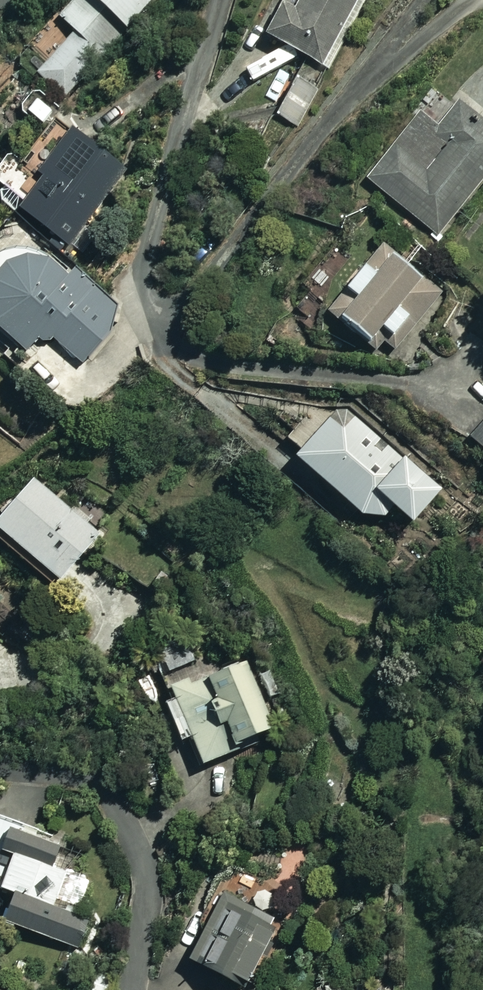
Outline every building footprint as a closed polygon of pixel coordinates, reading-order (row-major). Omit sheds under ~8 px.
[(66,24),(80,37),(42,77),(66,101),(162,0),(89,0),(66,24)] [(302,13),(290,7),(273,42),(326,69),(362,0),(308,0),(302,13)] [(318,97),(299,85),(280,117),(298,128),(318,97)] [(58,113),(38,96),(26,112),(45,128),(58,113)] [(462,106),(441,132),(424,118),(372,184),(440,238),(482,184),(482,123),(462,106)] [(0,200),(20,215),(23,212),(71,249),(128,174),(77,135),(74,138),(60,127),(28,169),(15,159),(0,179),(0,189),(6,193),(0,200)] [(444,295),(383,254),(355,296),(351,293),(334,319),(380,350),(390,335),(402,344),(418,321),(424,325),(444,295)] [(116,336),(121,304),(68,268),(44,262),(32,257),(11,256),(0,263),(0,327),(3,329),(18,348),(30,355),(54,343),(83,362),(92,361),(104,354),(111,348),(116,336)] [(290,444),(304,455),(299,462),(384,532),(399,512),(420,529),(448,495),(343,409),(333,420),(319,408),(290,444)] [(38,483),(0,531),(0,543),(41,575),(46,570),(69,588),(108,539),(38,483)] [(280,738),(250,667),(179,698),(209,768),(280,738)] [(3,819),(0,829),(0,892),(19,899),(9,928),(83,952),(106,883),(63,868),(72,842),(3,819)] [(221,894),(205,925),(214,930),(196,966),(244,989),(254,989),(286,927),(221,894)]
